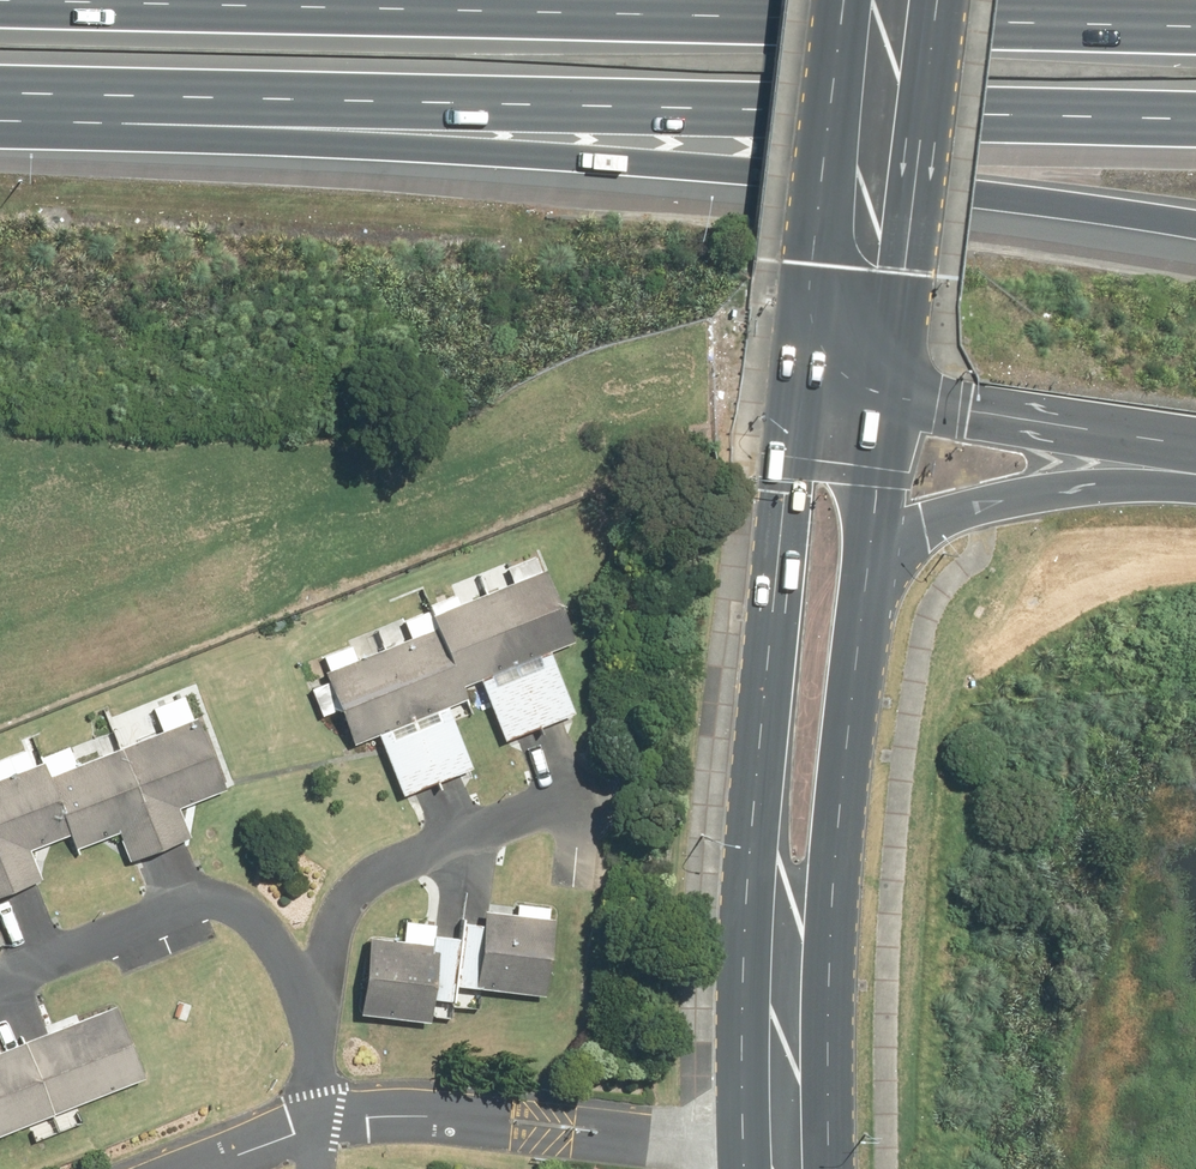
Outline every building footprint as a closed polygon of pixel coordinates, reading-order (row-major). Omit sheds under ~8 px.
[(433,641),(324,687),(348,743),(417,714),(575,648),(544,573),(425,623),(433,641)] [(28,891),(16,859),(100,825),(116,863),(165,844),(151,810),(210,786),(185,724),(41,783),(31,759),(0,772),(0,902),(28,891)] [(548,919),(480,910),(470,984),(537,993),(548,919)] [(373,943),(365,1009),(430,1017),(438,950),(373,943)] [(0,1056),(0,1141),(141,1085),(112,1012),(0,1056)]
